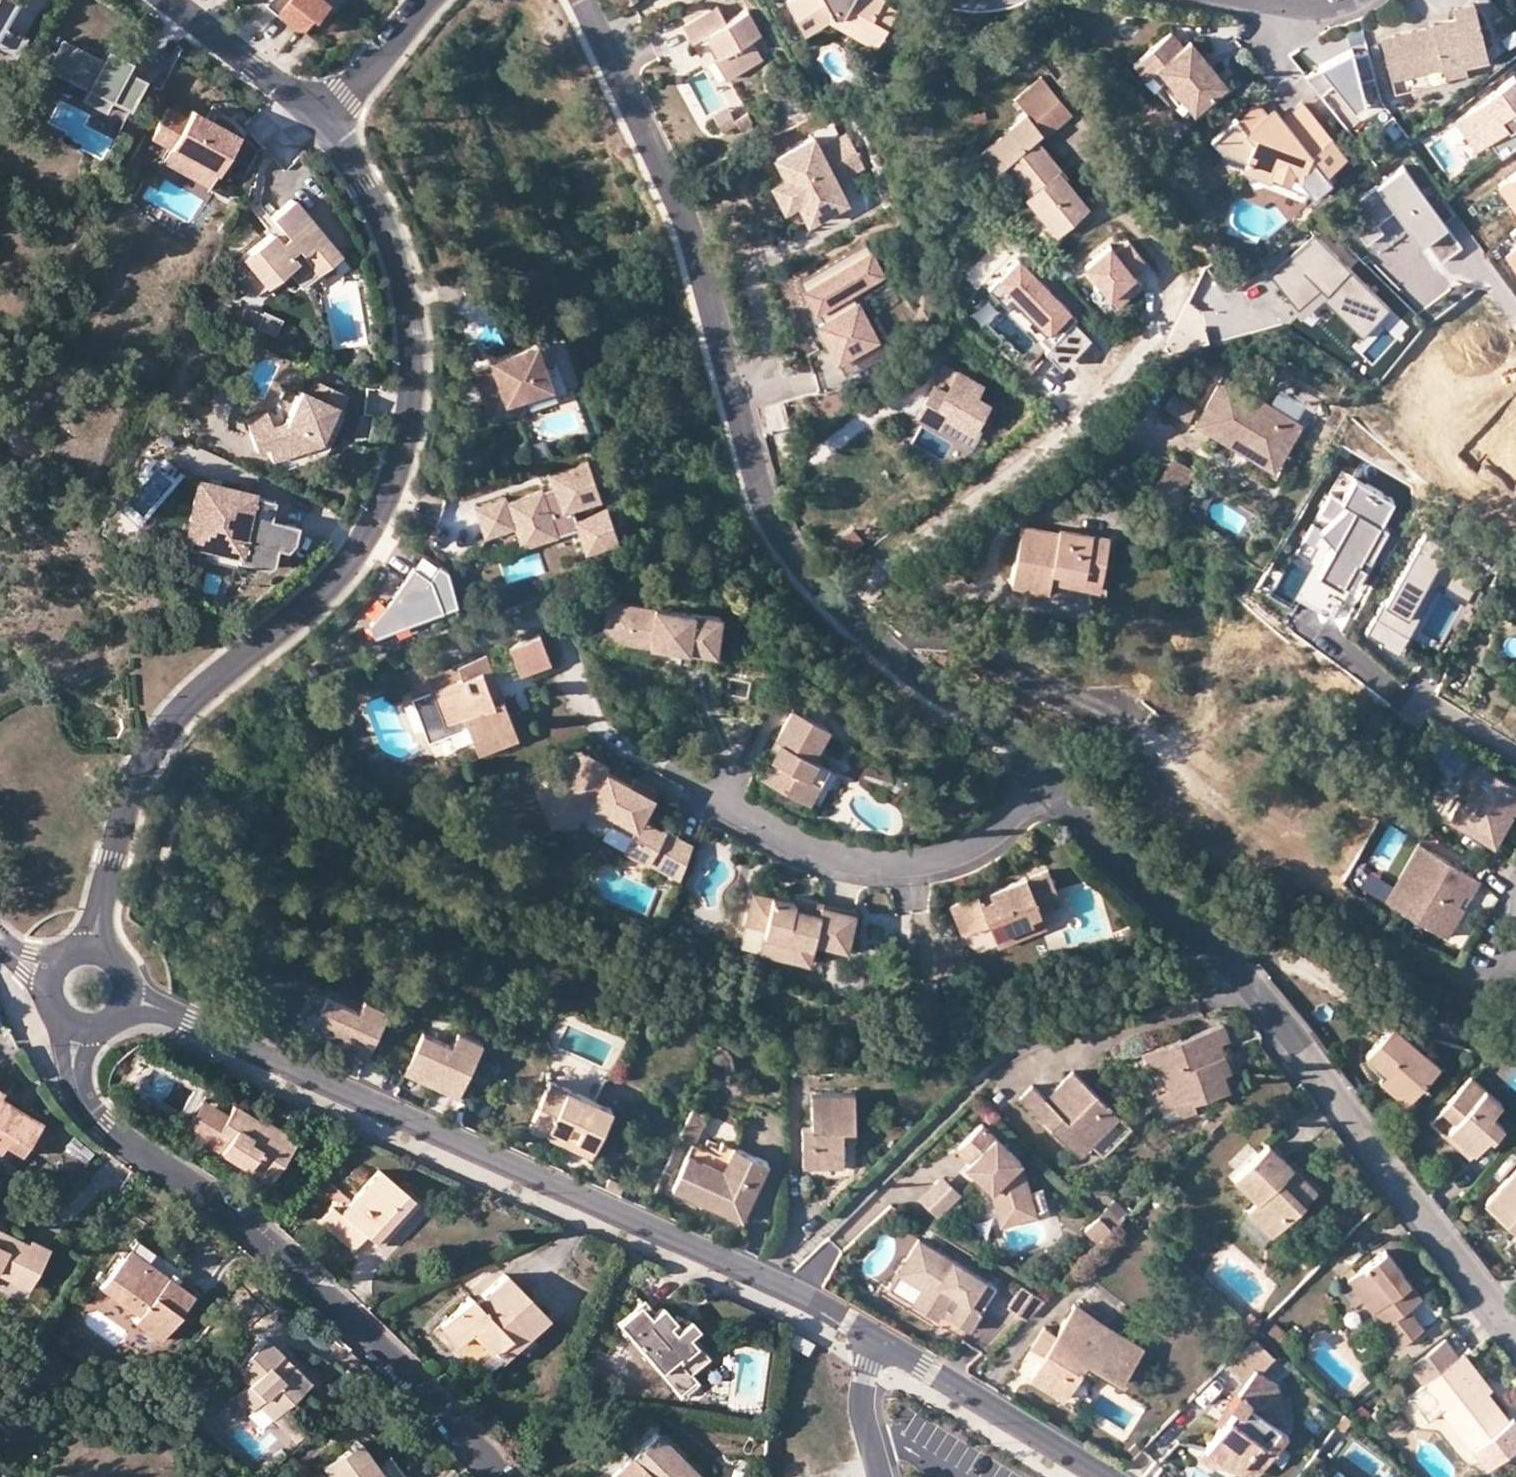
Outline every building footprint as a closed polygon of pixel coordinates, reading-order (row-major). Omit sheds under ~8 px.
[(1,26),(7,15),(13,4),(5,0),(0,0),(0,27),(1,26)] [(279,8),(280,6),(304,25),(313,14),(317,17),(330,1),(329,0),(268,0),(279,8)] [(808,28),(832,15),(837,13),(848,12),(872,25),(877,16),(886,0),(792,0),(808,28)] [(1432,26),(1381,39),(1392,80),(1442,66),(1445,77),(1467,71),(1465,64),(1488,58),(1474,3),(1453,8),(1456,17),(1458,26),(1434,32),(1432,26)] [(722,5),(687,24),(696,40),(706,34),(729,77),(767,57),(756,36),(765,31),(752,8),(730,20),(722,5)] [(837,13),(832,15),(882,44),(892,24),(877,16),(872,25),(848,12),(837,13)] [(1492,24),(1509,46),(1515,40),(1515,29),(1504,15),(1492,24)] [(1432,24),(1432,26),(1434,32),(1458,26),(1456,17),(1432,24)] [(1,26),(0,27),(0,57),(11,63),(24,39),(1,26)] [(1172,34),(1148,54),(1161,69),(1195,112),(1227,86),(1192,43),(1184,49),(1172,34)] [(100,60),(60,41),(47,68),(86,87),(80,99),(101,109),(106,99),(127,109),(141,80),(131,76),(120,71),(125,61),(105,51),(100,60)] [(1319,67),(1304,75),(1319,93),(1332,81),(1353,107),(1363,101),(1357,78),(1372,74),(1365,50),(1351,54),(1350,49),(1318,65),(1319,67)] [(1161,69),(1148,54),(1135,65),(1147,80),(1161,69)] [(1504,157),(1515,148),(1515,77),(1515,75),(1491,93),(1493,96),(1459,121),(1460,123),(1469,135),(1480,150),(1492,141),(1504,157)] [(1043,78),(1017,100),(1028,114),(979,155),(995,174),(1007,164),(1031,193),(1027,196),(1043,215),(1058,204),(1073,222),(1090,208),(1060,171),(1062,169),(1042,143),(1037,138),(1043,133),(1035,123),(1062,101),(1043,78)] [(1075,117),(1062,101),(1035,123),(1043,133),(1037,138),(1042,143),(1075,117)] [(173,106),(154,138),(172,148),(218,173),(233,145),(239,134),(196,109),(191,117),(173,106)] [(1268,118),(1258,106),(1239,121),(1249,134),(1268,118)] [(738,118),(732,107),(718,114),(726,129),(740,122),(738,118)] [(1307,111),(1303,107),(1284,124),(1287,128),(1307,111)] [(751,111),(738,118),(740,122),(743,127),(756,120),(751,111)] [(1239,121),(1212,142),(1223,157),(1247,165),(1248,162),(1274,172),(1270,182),(1287,188),(1290,179),(1302,183),(1313,198),(1332,183),(1325,174),(1344,158),(1307,111),(1287,128),(1284,124),(1275,113),(1268,118),(1249,134),(1239,121)] [(1452,147),(1469,135),(1460,123),(1443,134),(1452,147)] [(813,135),(774,155),(785,177),(798,201),(808,221),(847,201),(837,181),(864,167),(847,133),(819,147),(813,135)] [(218,173),(172,148),(165,161),(210,187),(218,173)] [(1274,172),(1248,162),(1247,165),(1244,172),(1270,182),(1274,172)] [(1427,241),(1443,262),(1464,247),(1406,167),(1353,206),(1375,238),(1385,231),(1379,223),(1397,211),(1421,244),(1427,241)] [(1515,205),(1515,174),(1501,185),(1515,205)] [(785,208),(798,201),(785,177),(772,183),(785,208)] [(1302,183),(1290,179),(1287,188),(1313,198),(1302,183)] [(304,249),(318,266),(340,248),(319,223),(300,200),(278,218),(294,237),(286,243),(278,233),(241,264),(265,293),(294,270),(288,262),(296,255),(304,249)] [(1073,222),(1058,204),(1043,215),(1058,233),(1073,222)] [(1322,290),(1328,297),(1326,299),(1364,337),(1392,309),(1316,233),(1265,275),(1301,309),(1322,290)] [(1130,273),(1144,262),(1127,240),(1113,251),(1108,245),(1083,264),(1114,303),(1139,284),(1130,273)] [(866,243),(798,279),(816,312),(818,311),(825,307),(831,319),(824,323),(818,326),(838,362),(877,341),(867,322),(851,293),(883,276),(866,243)] [(346,256),(340,248),(318,266),(325,274),(346,256)] [(1508,256),(1515,267),(1515,250),(1508,256)] [(296,255),(288,262),(294,270),(302,263),(296,255)] [(1076,315),(1019,256),(988,285),(1004,301),(1013,291),(1047,327),(1043,331),(1051,339),(1043,347),(1060,365),(1089,336),(1072,319),(1076,315)] [(825,307),(818,311),(824,323),(831,319),(825,307)] [(877,316),(867,322),(877,341),(838,362),(845,376),(894,349),(877,316)] [(524,395),(552,385),(537,342),(501,355),(492,358),(493,363),(474,370),(486,403),(505,396),(507,401),(524,395)] [(945,361),(915,412),(937,425),(943,414),(973,432),(991,402),(974,392),(980,382),(945,361)] [(1222,379),(1194,426),(1272,473),(1300,425),(1295,422),(1267,406),(1222,379)] [(352,402),(355,395),(323,381),(316,395),(307,391),(293,422),(279,427),(258,435),(264,452),(275,448),(279,461),(328,444),(327,439),(341,407),(348,410),(352,402)] [(1278,389),(1267,406),(1295,422),(1305,405),(1278,389)] [(1195,407),(1173,394),(1165,408),(1187,421),(1195,407)] [(505,396),(486,403),(492,420),(528,407),(524,395),(507,401),(505,396)] [(252,421),(258,435),(279,427),(274,413),(252,421)] [(1193,470),(1172,457),(1158,480),(1163,484),(1157,494),(1176,509),(1184,496),(1180,493),(1193,470)] [(598,498),(585,461),(548,474),(552,486),(554,492),(542,496),(540,490),(505,502),(508,511),(478,521),(481,530),(483,537),(513,527),(517,539),(534,533),(536,541),(576,528),(584,551),(616,540),(605,508),(574,519),(570,508),(598,498)] [(1384,524),(1397,502),(1358,479),(1345,502),(1357,509),(1335,548),(1321,571),(1354,591),(1368,566),(1361,562),(1365,556),(1372,560),(1390,528),(1384,524)] [(259,493),(206,481),(191,547),(245,559),(244,562),(273,568),(279,564),(283,548),(292,550),(300,543),(304,525),(290,522),(292,513),(294,503),(258,496),(259,493)] [(554,492),(552,486),(540,490),(542,496),(554,492)] [(1357,509),(1345,502),(1330,494),(1321,512),(1331,518),(1319,529),(1335,548),(1357,509)] [(478,521),(508,511),(505,502),(503,497),(473,507),(478,521)] [(1050,589),(1052,579),(1053,569),(1102,578),(1107,554),(1111,538),(1061,528),(1061,532),(1024,526),(1012,581),(1050,589)] [(863,541),(853,529),(840,539),(849,551),(863,541)] [(1363,632),(1393,654),(1439,587),(1466,604),(1482,578),(1426,531),(1363,632)] [(534,533),(517,539),(520,547),(536,541),(534,533)] [(245,559),(191,547),(189,559),(208,564),(242,571),(244,562),(245,559)] [(1115,555),(1107,554),(1102,578),(1053,569),(1052,579),(1107,590),(1115,555)] [(208,564),(189,559),(187,566),(206,571),(208,564)] [(612,602),(608,622),(630,625),(628,643),(673,649),(718,656),(724,618),(612,602)] [(606,639),(628,643),(630,625),(608,622),(606,639)] [(510,645),(517,665),(526,662),(530,673),(552,664),(541,635),(510,645)] [(490,687),(499,684),(487,653),(454,666),(450,673),(445,675),(439,659),(406,672),(416,697),(413,699),(425,732),(465,716),(470,726),(480,753),(519,738),(515,726),(504,699),(496,703),(490,687)] [(522,676),(530,673),(526,662),(517,665),(522,676)] [(504,699),(499,684),(490,687),(496,703),(504,699)] [(796,709),(778,740),(783,743),(774,759),(764,778),(813,805),(824,785),(812,779),(820,762),(815,759),(833,728),(796,709)] [(429,742),(470,726),(465,716),(425,732),(429,742)] [(769,756),(774,759),(783,743),(778,740),(769,756)] [(652,823),(658,811),(634,798),(640,789),(614,775),(618,770),(594,756),(541,778),(555,816),(570,810),(574,819),(593,812),(617,825),(622,816),(641,826),(636,835),(646,841),(638,855),(683,879),(695,847),(675,836),(652,823)] [(1463,779),(1475,786),(1486,768),(1474,761),(1463,779)] [(833,769),(820,762),(812,779),(824,785),(833,769)] [(1486,768),(1475,786),(1467,800),(1463,798),(1450,820),(1493,846),(1513,810),(1515,812),(1515,785),(1486,768)] [(643,782),(640,789),(634,798),(658,811),(666,795),(643,782)] [(559,825),(574,819),(570,810),(555,816),(559,825)] [(617,825),(636,835),(641,826),(622,816),(617,825)] [(629,849),(638,855),(646,841),(636,835),(629,849)] [(1421,847),(1397,887),(1409,895),(1400,910),(1447,937),(1464,909),(1460,906),(1467,894),(1472,897),(1480,882),(1421,847)] [(1027,915),(1038,911),(1059,902),(1046,869),(1024,878),(1024,877),(988,892),(990,896),(979,901),(977,896),(976,894),(948,905),(960,934),(973,928),(986,923),(992,936),(1030,920),(1027,915)] [(1388,902),(1400,910),(1409,895),(1397,887),(1388,902)] [(988,892),(977,896),(979,901),(990,896),(988,892)] [(764,953),(787,959),(791,942),(816,949),(817,942),(849,951),(858,916),(841,912),(825,908),(824,914),(798,908),(799,904),(758,895),(750,923),(770,928),(764,953)] [(800,899),(799,904),(798,908),(824,914),(825,908),(826,905),(800,899)] [(1044,926),(1038,911),(1027,915),(1030,920),(992,936),(996,946),(1044,926)] [(1142,935),(1136,924),(1123,931),(1130,942),(1142,935)] [(813,965),(816,949),(791,942),(787,959),(813,965)] [(350,1049),(369,1058),(389,1011),(366,1001),(360,1013),(328,999),(321,1014),(313,1034),(345,1047),(347,1043),(352,1045),(350,1049)] [(303,1029),(313,1034),(321,1014),(311,1010),(303,1029)] [(1224,1025),(1155,1048),(1162,1071),(1169,1090),(1173,1104),(1190,1099),(1192,1104),(1229,1091),(1223,1075),(1213,1046),(1222,1044),(1229,1041),(1224,1025)] [(1367,1053),(1386,1070),(1413,1094),(1438,1065),(1392,1025),(1367,1053)] [(484,1042),(459,1032),(454,1045),(424,1033),(407,1074),(460,1097),(484,1042)] [(1231,1072),(1222,1044),(1213,1046),(1223,1075),(1231,1072)] [(1151,1074),(1162,1071),(1155,1048),(1143,1052),(1151,1074)] [(1405,1102),(1413,1094),(1386,1070),(1379,1079),(1405,1102)] [(1074,1073),(1054,1094),(1063,1101),(1056,1109),(1048,1100),(1034,1087),(1022,1101),(1066,1143),(1078,1131),(1094,1146),(1121,1117),(1074,1073)] [(1456,1121),(1448,1129),(1455,1135),(1450,1140),(1470,1157),(1489,1135),(1491,1137),(1504,1124),(1491,1113),(1502,1101),(1472,1074),(1441,1108),(1456,1121)] [(551,1081),(535,1119),(577,1138),(574,1145),(594,1155),(613,1109),(551,1081)] [(1192,1104),(1190,1099),(1173,1104),(1169,1090),(1157,1094),(1166,1120),(1194,1111),(1192,1104)] [(854,1094),(812,1095),(813,1130),(803,1130),(804,1167),(844,1166),(843,1131),(855,1130),(854,1094)] [(1063,1101),(1054,1094),(1048,1100),(1056,1109),(1063,1101)] [(5,1147),(20,1155),(39,1123),(0,1100),(0,1155),(5,1147)] [(203,1100),(194,1116),(218,1131),(227,1115),(203,1100)] [(233,1107),(227,1115),(218,1131),(194,1116),(184,1132),(272,1184),(292,1149),(262,1130),(265,1125),(233,1107)] [(1227,1127),(1240,1115),(1232,1107),(1219,1121),(1227,1127)] [(531,1127),(574,1145),(577,1138),(535,1119),(531,1127)] [(267,1122),(265,1125),(262,1130),(292,1149),(297,1140),(267,1122)] [(960,1149),(974,1162),(987,1173),(982,1178),(994,1190),(1000,1209),(1034,1200),(1032,1193),(1023,1162),(984,1125),(960,1149)] [(1444,1134),(1450,1140),(1455,1135),(1448,1129),(1444,1134)] [(1083,1158),(1094,1146),(1078,1131),(1066,1143),(1083,1158)] [(768,1163),(723,1143),(713,1167),(688,1156),(673,1189),(743,1220),(768,1163)] [(1317,1190),(1270,1143),(1236,1178),(1259,1200),(1248,1211),(1273,1235),(1317,1190)] [(969,1167),(982,1178),(987,1173),(974,1162),(969,1167)] [(1487,1203),(1515,1229),(1515,1169),(1487,1203)] [(318,1223),(337,1239),(351,1224),(366,1237),(380,1247),(417,1203),(378,1170),(340,1215),(332,1208),(318,1223)] [(919,1199),(940,1218),(962,1193),(941,1174),(919,1199)] [(1045,1189),(1032,1193),(1034,1200),(1038,1216),(1051,1210),(1045,1189)] [(1034,1200),(1000,1209),(1004,1226),(1038,1216),(1034,1200)] [(1115,1200),(1100,1215),(1114,1229),(1129,1214),(1115,1200)] [(1114,1229),(1100,1215),(1089,1226),(1104,1240),(1114,1229)] [(351,1251),(366,1237),(351,1224),(337,1239),(351,1251)] [(1100,1243),(1104,1240),(1089,1226),(1086,1229),(1100,1243)] [(28,1288),(46,1248),(28,1238),(26,1241),(0,1229),(0,1274),(28,1288)] [(192,1294),(146,1260),(157,1245),(140,1232),(99,1288),(137,1316),(132,1321),(159,1340),(192,1294)] [(919,1238),(906,1258),(925,1268),(917,1282),(923,1286),(914,1302),(938,1316),(945,1303),(955,1309),(950,1316),(969,1327),(995,1284),(919,1238)] [(1387,1249),(1339,1285),(1354,1305),(1364,1298),(1399,1344),(1425,1325),(1410,1306),(1423,1296),(1387,1249)] [(898,1271),(917,1282),(925,1268),(906,1258),(898,1271)] [(546,1321),(505,1276),(475,1303),(469,1297),(439,1325),(458,1345),(472,1332),(500,1362),(546,1321)] [(1007,1304),(1026,1316),(1039,1296),(1020,1284),(1007,1304)] [(619,1322),(675,1387),(689,1375),(690,1375),(687,1372),(703,1357),(687,1337),(695,1329),(688,1320),(678,1328),(673,1333),(666,1326),(672,1321),(659,1307),(650,1313),(641,1302),(619,1322)] [(1121,1383),(1144,1346),(1074,1304),(1054,1336),(1042,1356),(1029,1377),(1065,1399),(1087,1362),(1121,1383)] [(678,1328),(672,1321),(666,1326),(673,1333),(678,1328)] [(1042,1356),(1054,1336),(1042,1329),(1030,1348),(1042,1356)] [(805,1355),(811,1342),(793,1332),(787,1345),(805,1355)] [(281,1353),(265,1337),(232,1370),(246,1384),(234,1397),(249,1412),(257,1405),(271,1418),(308,1381),(292,1365),(278,1378),(267,1367),(281,1353)] [(1217,1376),(1235,1394),(1255,1367),(1259,1371),(1274,1355),(1255,1337),(1217,1376)] [(1459,1356),(1445,1338),(1409,1366),(1423,1384),(1427,1381),(1447,1407),(1443,1410),(1472,1447),(1507,1420),(1486,1392),(1469,1369),(1474,1365),(1464,1352),(1459,1356)] [(1491,1388),(1474,1365),(1469,1369),(1486,1392),(1491,1388)] [(1277,1382),(1259,1371),(1255,1367),(1235,1394),(1228,1404),(1235,1408),(1206,1447),(1219,1457),(1222,1452),(1240,1466),(1246,1459),(1261,1469),(1288,1433),(1277,1382)] [(695,1381),(690,1375),(689,1375),(675,1387),(681,1394),(695,1381)] [(1427,1381),(1423,1384),(1443,1410),(1447,1407),(1427,1381)] [(654,1433),(610,1476),(698,1476),(654,1433)] [(322,1467),(329,1476),(384,1476),(359,1442),(322,1467)] [(1261,1469),(1246,1459),(1240,1466),(1222,1452),(1219,1457),(1206,1447),(1198,1458),(1251,1476),(1255,1476),(1261,1469)]
